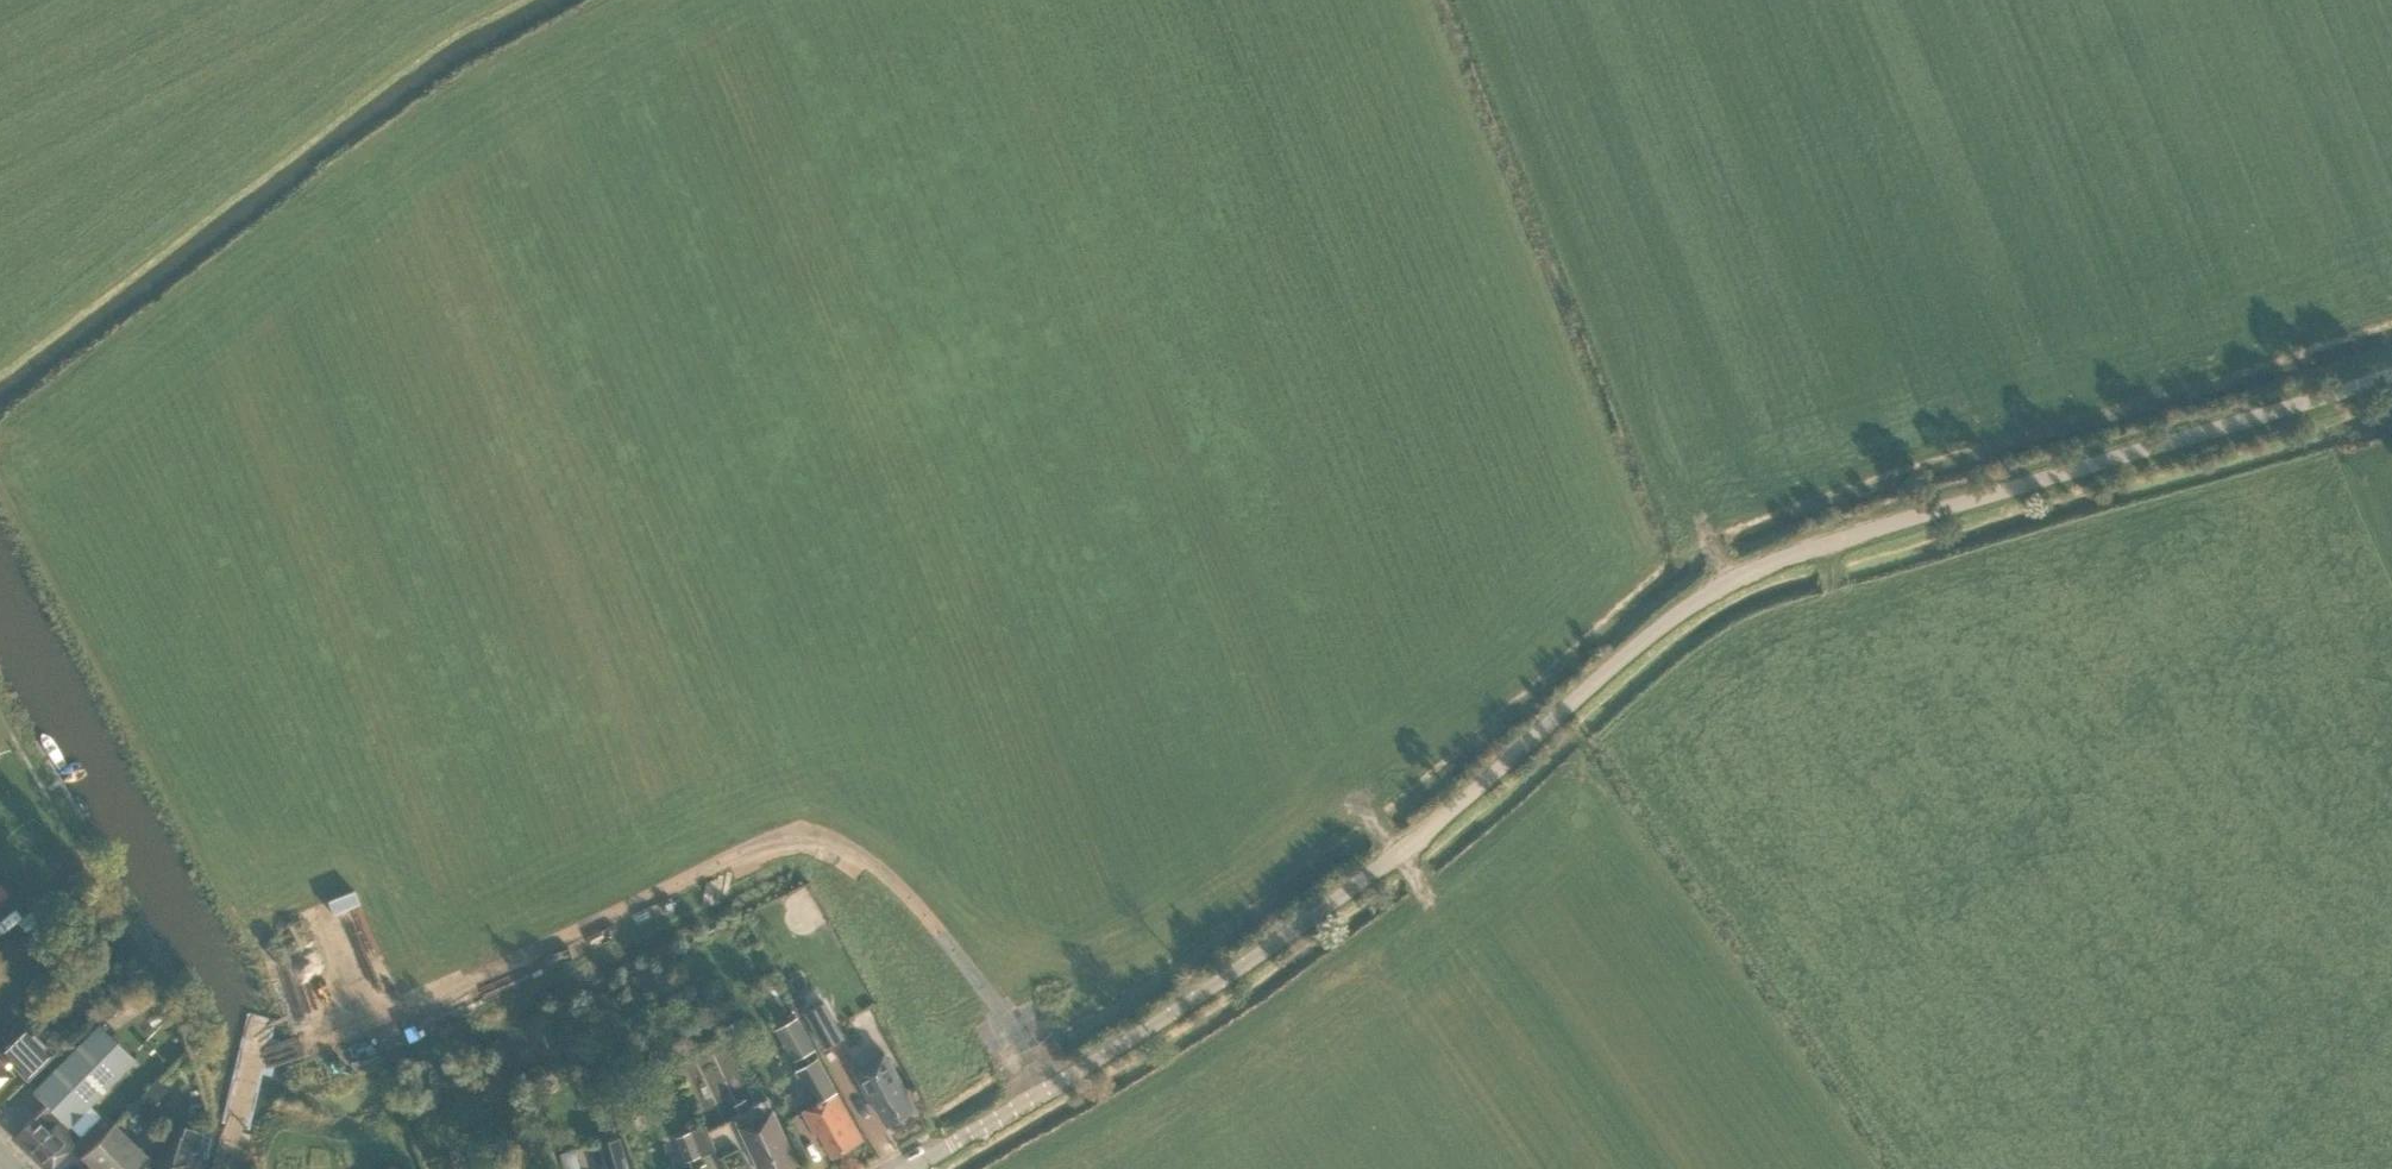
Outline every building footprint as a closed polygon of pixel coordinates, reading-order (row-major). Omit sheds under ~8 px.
[(49,1012),(57,1002),(48,994),(39,1003),(49,1012)] [(805,1012),(825,1048),(846,1036),(825,1000),(805,1012)] [(776,1028),(794,1060),(816,1048),(798,1016),(776,1028)] [(0,1045),(0,1086),(12,1075),(2,1064),(7,1060),(26,1080),(53,1054),(23,1023),(0,1045)] [(98,1024),(31,1091),(45,1104),(11,1136),(45,1168),(47,1168),(79,1136),(67,1125),(133,1059),(98,1024)] [(907,1090),(885,1052),(854,1069),(870,1099),(875,1101),(888,1125),(915,1110),(905,1092),(907,1090)] [(863,1139),(819,1058),(798,1069),(817,1103),(804,1110),(817,1134),(820,1132),(833,1155),(863,1139)] [(156,1079),(144,1090),(155,1101),(166,1090),(156,1079)] [(773,1110),(739,1126),(758,1166),(762,1164),(765,1168),(796,1168),(788,1152),(792,1150),(773,1110)] [(190,1148),(196,1149),(201,1131),(167,1120),(152,1168),(184,1168),(190,1148)] [(147,1157),(113,1124),(80,1157),(89,1167),(87,1168),(136,1168),(147,1157)] [(716,1149),(706,1124),(677,1136),(687,1161),(716,1149)] [(620,1137),(601,1142),(609,1168),(629,1168),(620,1137)] [(575,1148),(560,1152),(565,1166),(579,1162),(575,1148)]
